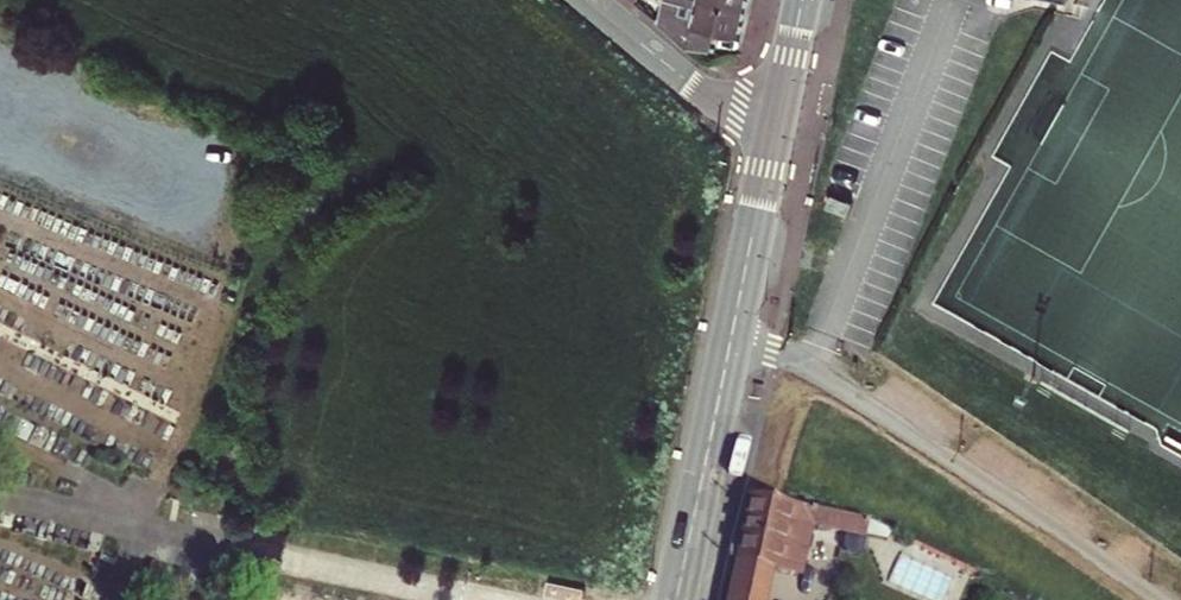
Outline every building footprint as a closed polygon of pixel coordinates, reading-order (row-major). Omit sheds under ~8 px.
[(744,35),(750,9),(709,0),(663,0),(659,18),(656,17),(656,21),(685,46),(711,52),(715,29),(744,35)] [(750,9),(752,0),(709,0),(750,9)] [(753,495),(738,565),(746,567),(743,581),(735,580),(731,599),(772,599),(779,574),(807,581),(819,530),(868,541),(871,522),(753,495)] [(746,567),(738,565),(735,580),(743,581),(746,567)]
